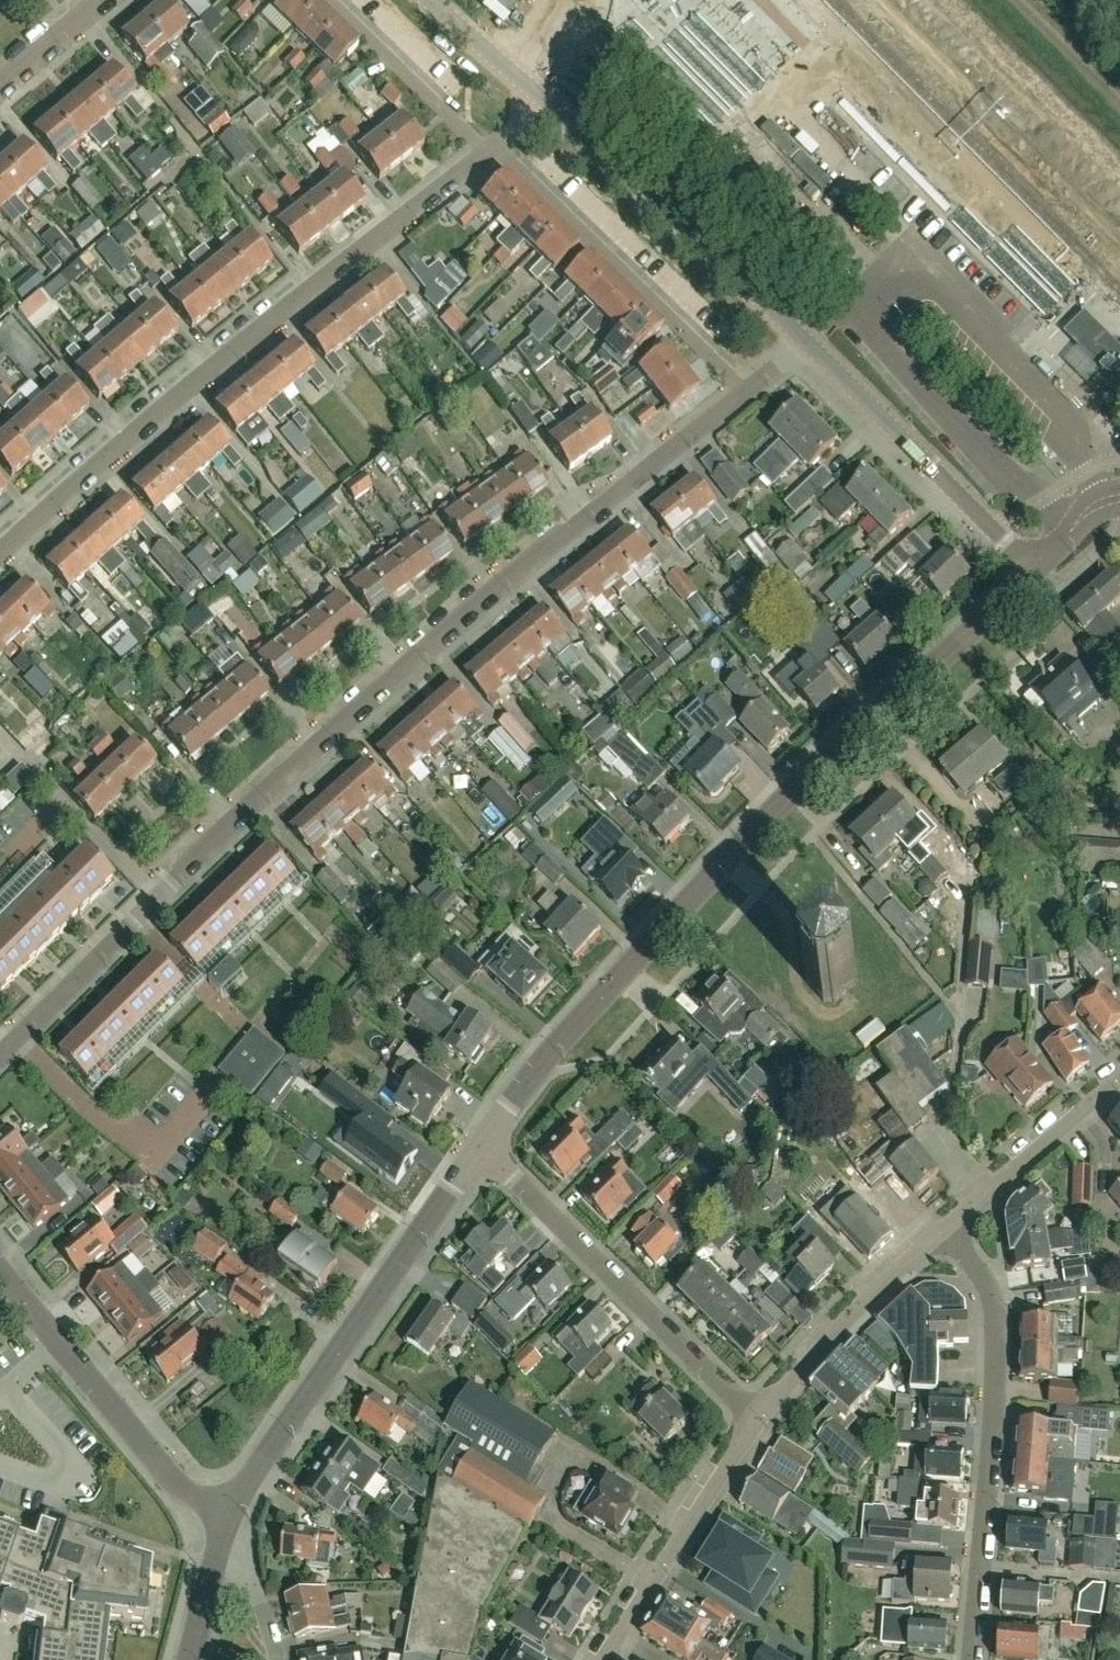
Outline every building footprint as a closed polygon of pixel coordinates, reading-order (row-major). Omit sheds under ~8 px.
[(166,0),(144,18),(167,46),(180,36),(188,45),(187,46),(207,69),(227,52),(202,23),(193,32),(166,0)] [(195,17),(210,9),(205,0),(187,0),(195,17)] [(241,20),(253,8),(245,0),(242,0),(232,11),(241,20)] [(319,3),(316,0),(283,0),(274,10),(294,29),(319,3)] [(314,49),(339,23),(319,3),(294,29),(314,49)] [(167,46),(144,18),(122,37),(146,65),(145,65),(163,87),(174,79),(163,65),(175,55),(167,46)] [(360,43),(339,23),(314,49),(335,68),(360,43)] [(296,50),(276,73),(285,81),(306,59),(296,50)] [(113,66),(93,83),(116,111),(124,104),(137,120),(145,112),(132,97),(136,94),(113,66)] [(341,84),(350,96),(369,82),(359,69),(341,84)] [(320,101),(335,87),(316,70),(304,83),(314,91),(311,94),(320,101)] [(116,111),(93,83),(73,100),(109,143),(117,137),(104,121),(116,111)] [(391,85),(381,95),(393,107),(403,97),(391,85)] [(272,112),(261,98),(243,113),(244,113),(243,113),(254,126),(272,112)] [(109,143),(73,100),(53,117),(77,144),(89,134),(102,149),(109,143)] [(230,123),(221,112),(213,101),(196,115),(197,117),(204,125),(213,136),(230,123)] [(402,115),(380,133),(401,161),(424,144),(402,115)] [(69,150),(77,144),(53,117),(49,120),(48,119),(38,128),(38,129),(33,133),(57,161),(61,158),(73,173),(82,166),(69,150)] [(401,161),(380,133),(366,143),(358,134),(359,133),(349,120),(339,127),(337,124),(328,131),(340,148),(349,141),(357,150),(379,179),(401,161)] [(365,201),(343,173),(330,156),(340,148),(328,131),(326,129),(305,145),(315,157),(314,157),(333,181),(321,191),(343,219),(365,201)] [(236,133),(222,144),(237,162),(251,151),(236,133)] [(23,142),(4,159),(28,186),(35,180),(49,195),(57,188),(43,173),(47,169),(23,142)] [(162,170),(152,157),(144,147),(129,160),(147,182),(162,170)] [(213,173),(197,156),(176,174),(192,192),(213,173)] [(4,159),(0,163),(0,193),(23,218),(29,212),(16,197),(28,186),(4,159)] [(499,215),(524,189),(506,171),(480,197),(499,215)] [(290,176),(279,185),(290,198),(301,190),(290,176)] [(105,202),(84,178),(71,189),(92,213),(105,202)] [(493,258),(543,208),(524,189),(499,215),(510,227),(496,241),(502,247),(493,258)] [(343,219),(321,191),(298,208),(321,236),(343,219)] [(0,193),(0,211),(1,210),(13,224),(21,217),(22,219),(23,218),(0,193)] [(321,236),(298,208),(285,219),(277,209),(279,207),(268,195),(257,203),(276,225),(299,254),(321,236)] [(478,213),(462,198),(449,212),(464,227),(478,213)] [(153,202),(138,214),(149,227),(163,216),(153,202)] [(536,252),(561,226),(543,208),(493,258),(501,264),(524,240),(536,252)] [(105,231),(92,216),(69,237),(81,251),(105,231)] [(272,263),(250,235),(249,235),(245,238),(233,222),(224,230),(237,245),(229,251),(252,279),(272,263)] [(580,244),(561,226),(536,252),(543,258),(529,273),(537,281),(551,266),(554,270),(580,244)] [(77,254),(65,240),(51,251),(64,265),(77,254)] [(252,279),(229,251),(217,261),(205,245),(196,252),(232,296),(252,279)] [(232,296),(196,252),(189,259),(201,274),(189,284),(211,312),(232,296)] [(582,297),(607,271),(589,253),(564,279),(567,282),(553,297),(561,304),(575,290),(582,297)] [(80,259),(63,274),(72,284),(89,270),(80,259)] [(431,283),(445,269),(439,260),(427,269),(422,261),(410,271),(425,289),(431,283)] [(469,276),(454,261),(445,269),(431,283),(446,299),(469,276)] [(384,271),(364,287),(391,321),(394,319),(388,311),(396,304),(408,319),(416,312),(405,298),(384,271)] [(576,341),(626,289),(607,271),(582,297),(593,308),(568,334),(576,341)] [(211,312),(189,284),(181,290),(168,274),(160,282),(172,297),(168,300),(191,328),(211,312)] [(391,321),(364,287),(344,302),(365,329),(388,358),(396,352),(392,348),(380,332),(391,325),(390,323),(391,321)] [(619,333),(644,307),(626,289),(576,341),(576,342),(563,355),(572,363),(597,337),(595,335),(608,322),(619,333)] [(154,304),(150,307),(138,292),(136,293),(129,299),(142,314),(134,321),(158,348),(178,332),(154,304)] [(49,304),(40,293),(19,311),(27,322),(49,304)] [(388,358),(365,329),(344,302),(324,318),(345,345),(357,335),(369,350),(376,344),(387,359),(388,358)] [(467,322),(452,307),(441,318),(456,333),(467,322)] [(638,351),(663,325),(644,307),(619,333),(615,337),(604,347),(622,365),(636,349),(638,351)] [(158,348),(134,321),(122,331),(109,316),(101,322),(138,365),(158,348)] [(9,318),(1,325),(0,326),(0,345),(11,334),(8,331),(15,325),(9,318)] [(345,345),(324,318),(304,334),(325,361),(325,360),(337,374),(345,368),(334,353),(345,345)] [(488,329),(479,320),(460,338),(470,347),(488,329)] [(138,365),(101,322),(94,329),(107,344),(95,355),(118,382),(138,365)] [(1078,347),(1101,370),(1101,371),(1108,378),(1112,374),(1119,382),(1119,346),(1100,326),(1096,330),(1082,343),(1078,347)] [(293,342),(273,358),(295,385),(306,376),(318,390),(326,383),(314,368),(315,368),(293,342)] [(486,370),(503,353),(492,342),(475,359),(486,370)] [(118,382),(95,355),(87,361),(74,345),(66,353),(79,368),(75,371),(98,399),(118,382)] [(654,390),(683,367),(667,347),(638,369),(638,370),(622,382),(629,390),(645,378),(654,390)] [(15,358),(9,351),(0,358),(0,369),(15,358)] [(295,385),(273,358),(254,374),(287,415),(295,408),(283,394),(295,385)] [(608,366),(588,382),(599,396),(620,379),(608,366)] [(699,388),(683,367),(654,390),(670,411),(699,388)] [(64,380),(61,383),(48,368),(40,376),(53,390),(45,397),(69,424),(89,407),(64,380)] [(287,415),(254,374),(234,391),(261,424),(263,423),(257,416),(268,407),(279,421),(287,415)] [(12,400),(4,390),(0,394),(0,401),(19,421),(7,432),(31,459),(50,442),(12,400)] [(261,424),(234,391),(214,407),(236,433),(248,447),(256,440),(250,433),(261,424)] [(69,424),(45,397),(34,408),(20,393),(12,400),(50,442),(69,424)] [(611,440),(590,410),(579,393),(569,400),(581,416),(569,425),(590,455),(611,440)] [(518,399),(507,406),(528,435),(539,427),(518,399)] [(764,475),(817,423),(810,415),(813,412),(803,402),(800,405),(798,403),(772,429),(782,439),(763,457),(772,465),(763,474),(764,475)] [(629,409),(617,417),(632,436),(643,428),(642,426),(657,414),(650,405),(635,417),(629,409)] [(590,455),(569,425),(560,430),(550,414),(540,421),(551,437),(547,440),(568,470),(590,455)] [(230,447),(208,421),(189,438),(211,463),(222,453),(231,464),(234,468),(242,461),(230,447)] [(836,443),(835,441),(838,438),(828,427),(825,431),(817,423),(764,475),(773,484),(800,458),(810,468),(836,443)] [(7,432),(0,438),(0,463),(12,476),(31,459),(7,432)] [(220,474),(211,463),(189,438),(169,454),(204,494),(212,487),(200,473),(210,464),(218,475),(220,474)] [(547,485),(527,458),(529,457),(523,449),(513,457),(518,464),(506,472),(526,500),(547,485)] [(387,453),(375,462),(387,478),(399,468),(387,453)] [(204,494),(169,454),(150,471),(172,497),(184,486),(196,500),(204,494)] [(728,466),(712,477),(734,505),(750,493),(728,466)] [(824,468),(798,492),(785,505),(796,517),(810,504),(836,480),(824,468)] [(505,515),(485,487),(485,488),(480,481),(470,487),(463,483),(453,469),(445,475),(484,530),(505,515)] [(172,497),(150,471),(131,488),(153,513),(154,513),(166,527),(175,520),(162,506),(172,497)] [(526,500),(506,472),(497,479),(492,472),(481,479),(486,487),(485,487),(505,515),(526,500)] [(869,516),(891,494),(871,473),(849,494),(841,485),(822,503),(839,520),(857,504),(869,516)] [(355,500),(373,487),(363,474),(345,487),(355,500)] [(300,514),(323,496),(307,475),(284,495),(300,514)] [(484,530),(445,475),(443,476),(464,503),(453,511),(447,504),(438,511),(463,545),(484,530)] [(696,478),(674,495),(695,522),(709,511),(720,525),(728,519),(717,505),(717,504),(696,478)] [(912,515),(891,494),(869,516),(880,527),(867,543),(874,550),(889,537),(912,515)] [(695,522),(674,495),(653,513),(674,539),(675,539),(686,553),(694,547),(683,532),(695,522)] [(143,522),(121,496),(100,515),(123,540),(142,562),(147,558),(128,536),(135,529),(146,542),(154,534),(143,522)] [(337,507),(330,498),(320,506),(327,516),(337,507)] [(278,500),(258,517),(273,535),(294,519),(278,500)] [(331,524),(319,508),(295,527),(307,542),(331,524)] [(801,545),(825,523),(813,509),(788,531),(801,545)] [(113,549),(123,540),(100,515),(83,530),(135,588),(142,582),(125,563),(113,549)] [(452,553),(432,526),(433,525),(428,518),(421,523),(415,516),(401,527),(412,540),(411,541),(431,568),(452,553)] [(631,529),(611,545),(633,571),(643,582),(661,568),(667,577),(680,567),(661,543),(651,553),(631,529)] [(127,595),(135,588),(83,530),(66,546),(88,572),(98,563),(110,577),(127,595)] [(947,552),(941,559),(915,533),(881,562),(895,577),(908,565),(921,578),(943,601),(969,575),(947,552)] [(774,581),(785,572),(756,534),(744,543),(756,558),(753,561),(757,567),(759,566),(771,580),(772,579),(774,581)] [(202,581),(201,581),(165,540),(149,554),(184,593),(177,600),(184,609),(208,589),(202,581)] [(431,568),(411,541),(401,548),(396,541),(386,548),(391,555),(391,556),(411,583),(431,568)] [(799,581),(820,564),(817,559),(809,566),(807,563),(809,561),(792,541),(776,555),(799,581)] [(245,542),(233,553),(245,566),(257,555),(245,542)] [(633,571),(611,545),(591,561),(613,588),(614,587),(620,594),(628,587),(622,580),(633,571)] [(76,583),(88,572),(66,546),(45,565),(68,590),(81,605),(89,597),(76,583)] [(411,583),(391,556),(389,556),(384,550),(375,557),(380,564),(370,570),(390,598),(411,583)] [(225,553),(218,562),(208,562),(198,571),(212,586),(222,577),(235,565),(225,553)] [(857,585),(875,568),(864,557),(847,575),(845,573),(826,593),(834,601),(854,582),(857,585)] [(613,588),(591,561),(572,577),(593,604),(602,597),(606,602),(608,603),(617,596),(611,589),(613,588)] [(698,592),(687,577),(680,567),(667,577),(665,579),(686,602),(698,592)] [(390,598),(370,570),(358,579),(353,573),(344,580),(369,614),(390,598)] [(1083,631),(1103,653),(1119,638),(1119,626),(1106,611),(1119,599),(1119,585),(1110,574),(1067,613),(1083,631)] [(593,604),(572,577),(551,594),(573,621),(578,627),(586,622),(588,625),(600,614),(592,605),(593,604)] [(25,583),(7,601),(31,625),(42,615),(48,621),(55,614),(25,583)] [(359,622),(338,595),(338,594),(333,588),(324,595),(329,602),(317,611),(339,638),(359,622)] [(109,599),(91,622),(107,634),(124,611),(109,599)] [(38,634),(31,625),(7,601),(0,607),(0,631),(12,643),(13,642),(19,648),(27,640),(29,642),(38,634)] [(879,619),(878,619),(862,601),(850,612),(866,630),(847,646),(866,668),(898,640),(879,619)] [(202,604),(180,621),(192,636),(214,619),(202,604)] [(544,608),(524,624),(546,650),(548,649),(557,661),(573,646),(572,641),(544,608)] [(339,638),(317,611),(308,619),(302,612),(293,619),(298,626),(297,627),(318,654),(339,638)] [(79,643),(89,633),(70,614),(61,624),(79,643)] [(318,654),(297,627),(296,628),(291,621),(281,628),(287,635),(277,643),(298,670),(318,654)] [(821,622),(809,633),(828,654),(840,643),(821,622)] [(131,623),(118,634),(132,650),(145,639),(131,623)] [(546,650),(524,624),(505,641),(527,667),(528,666),(534,673),(536,672),(551,689),(560,681),(538,657),(546,650)] [(653,664),(645,670),(658,685),(678,669),(665,654),(666,653),(645,629),(632,639),(653,664)] [(0,631),(0,655),(3,652),(9,658),(17,650),(11,645),(12,643),(0,631)] [(840,692),(821,670),(830,660),(827,655),(828,654),(809,633),(796,644),(806,655),(796,664),(807,679),(796,689),(816,712),(840,692)] [(666,650),(677,665),(695,651),(683,636),(666,650)] [(527,667),(505,641),(485,658),(515,692),(525,684),(523,683),(531,675),(526,668),(527,667)] [(298,670),(277,643),(265,652),(260,645),(251,652),(257,659),(278,686),(298,670)] [(268,693),(246,667),(237,656),(217,672),(227,683),(226,684),(248,710),(268,693)] [(515,692),(485,658),(466,675),(488,701),(494,708),(502,701),(503,702),(515,692)] [(1032,690),(1033,692),(1024,700),(1036,714),(1045,706),(1057,720),(1070,709),(1072,711),(1094,693),(1075,670),(1070,675),(1059,661),(1040,677),(1043,680),(1032,690)] [(642,670),(619,692),(634,710),(658,688),(642,670)] [(118,671),(103,684),(119,701),(133,690),(118,671)] [(175,682),(185,694),(194,687),(184,675),(175,682)] [(536,677),(527,684),(549,710),(557,703),(536,677)] [(248,710),(226,684),(217,691),(211,685),(203,692),(208,699),(206,700),(228,727),(248,710)] [(455,684),(436,701),(466,735),(466,734),(472,741),(485,729),(476,723),(485,716),(478,709),(455,684)] [(790,731),(764,706),(769,701),(752,685),(738,698),(752,714),(741,724),(769,751),(790,731)] [(709,688),(699,700),(726,730),(739,717),(718,694),(717,695),(709,688)] [(617,725),(634,710),(619,692),(602,708),(617,725)] [(228,727),(206,700),(206,701),(200,695),(191,702),(196,709),(187,717),(208,743),(228,727)] [(740,767),(723,751),(736,740),(726,730),(699,700),(681,719),(694,732),(689,738),(693,742),(670,765),(685,780),(689,777),(711,797),(740,767)] [(466,735),(436,701),(417,718),(440,744),(441,743),(446,749),(454,744),(455,745),(466,735)] [(617,725),(602,708),(584,724),(600,741),(603,739),(609,747),(623,733),(624,732),(617,725)] [(208,743),(187,717),(186,717),(180,709),(161,726),(167,733),(189,760),(208,743)] [(34,724),(16,740),(23,748),(41,732),(44,734),(54,724),(43,713),(32,723),(34,724)] [(509,715),(499,723),(526,754),(536,745),(509,715)] [(440,744),(417,718),(398,736),(428,769),(438,761),(436,759),(445,751),(439,745),(440,744)] [(89,736),(95,741),(105,752),(113,744),(103,733),(98,728),(89,736)] [(525,762),(497,729),(486,738),(514,771),(525,762)] [(981,729),(940,765),(965,793),(1006,758),(981,729)] [(623,733),(609,747),(608,748),(649,790),(666,773),(650,757),(648,758),(623,733)] [(428,769),(398,736),(378,753),(408,785),(415,778),(416,780),(428,769)] [(98,759),(105,752),(95,741),(87,748),(98,759)] [(135,741),(115,760),(134,781),(155,762),(135,741)] [(68,768),(77,778),(85,770),(76,760),(68,768)] [(134,781),(115,760),(94,779),(114,800),(134,781)] [(369,762),(349,779),(372,804),(380,812),(391,803),(390,801),(398,793),(391,787),(369,762)] [(14,796),(33,778),(21,765),(2,783),(14,796)] [(998,779),(1005,795),(1021,788),(1015,772),(998,779)] [(114,800),(94,779),(74,798),(94,819),(114,800)] [(372,804),(349,779),(330,796),(353,821),(355,820),(360,827),(368,820),(363,813),(372,804)] [(565,779),(531,811),(544,825),(578,793),(565,779)] [(2,812),(14,801),(0,784),(0,810),(2,812)] [(605,792),(596,802),(607,812),(615,802),(605,792)] [(353,821),(330,796),(311,813),(334,839),(342,831),(362,853),(371,863),(381,855),(352,822),(353,821)] [(657,805),(647,796),(632,813),(665,844),(689,819),(666,796),(657,805)] [(893,796),(873,815),(905,850),(906,851),(918,841),(908,831),(918,822),(893,796)] [(334,839),(311,813),(292,830),(321,863),(329,856),(323,849),(334,839)] [(887,852),(896,843),(905,850),(873,815),(852,835),(864,847),(858,853),(878,874),(894,860),(887,852)] [(638,852),(605,821),(596,830),(586,842),(610,864),(608,865),(593,882),(618,905),(630,892),(633,894),(644,882),(642,880),(645,876),(629,861),(638,852)] [(948,873),(918,841),(906,851),(905,853),(934,884),(948,873)] [(567,874),(548,856),(535,844),(524,856),(557,886),(567,874)] [(270,848),(172,943),(199,971),(297,876),(270,848)] [(86,850),(61,875),(42,856),(22,877),(31,886),(15,902),(6,893),(0,899),(0,901),(8,909),(0,917),(0,992),(114,878),(86,850)] [(458,871),(450,861),(441,868),(450,877),(458,871)] [(344,885),(331,870),(329,867),(317,879),(331,895),(332,894),(341,905),(352,895),(343,885),(344,885)] [(878,909),(892,896),(877,880),(863,892),(878,909)] [(452,885),(435,901),(447,913),(464,897),(452,885)] [(573,903),(568,908),(550,892),(538,905),(556,921),(546,932),(574,958),(601,929),(573,903)] [(911,951),(931,932),(919,920),(914,925),(911,921),(913,919),(895,901),(882,912),(897,929),(895,932),(911,951)] [(981,911),(979,931),(999,934),(1002,914),(981,911)] [(525,1004),(525,1003),(547,979),(549,978),(547,977),(528,960),(537,950),(513,928),(480,965),(523,1003),(523,1004),(524,1005),(525,1004)] [(966,988),(989,990),(993,944),(970,942),(966,988)] [(1072,955),(1092,978),(1107,967),(1087,943),(1072,955)] [(481,970),(455,947),(443,960),(469,983),(481,970)] [(806,970),(806,979),(824,1001),(834,1002),(857,984),(857,974),(839,952),(829,951),(806,970)] [(158,957),(61,1053),(89,1081),(186,984),(158,957)] [(427,972),(452,995),(464,982),(439,959),(427,972)] [(233,963),(211,984),(224,997),(245,976),(233,963)] [(783,1032),(760,1012),(763,1008),(755,998),(730,975),(723,983),(720,980),(709,992),(706,989),(695,1001),(705,1010),(695,1020),(721,1043),(730,1033),(742,1033),(745,1029),(766,1049),(775,1057),(791,1040),(783,1032)] [(1075,1042),(1072,1044),(1066,1036),(1079,1026),(1077,1024),(1044,986),(1044,983),(1044,982),(1044,1014),(1043,1014),(1061,1037),(1045,1049),(1051,1056),(1050,1056),(1067,1082),(1089,1065),(1075,1042)] [(1090,999),(1080,988),(1063,1004),(1044,983),(1044,986),(1077,1024),(1073,1017),(1077,1012),(1102,1041),(1119,1026),(1119,1005),(1105,987),(1090,999)] [(446,1049),(465,1019),(422,989),(406,1013),(415,1018),(409,1025),(446,1049)] [(915,1026),(928,1047),(962,1027),(949,1006),(915,1026)] [(468,1015),(465,1019),(446,1049),(471,1065),(493,1031),(468,1015)] [(252,1096),(286,1056),(256,1030),(222,1070),(252,1096)] [(876,1051),(895,1076),(919,1108),(947,1087),(906,1030),(876,1051)] [(1025,1106),(1052,1083),(1016,1040),(987,1064),(995,1074),(997,1073),(1025,1106)] [(695,1060),(676,1042),(656,1063),(653,1060),(640,1073),(662,1093),(659,1096),(675,1110),(706,1075),(722,1092),(735,1105),(742,1113),(753,1103),(714,1061),(705,1070),(695,1060)] [(451,1093),(443,1088),(451,1077),(406,1046),(398,1058),(402,1061),(393,1074),(410,1085),(402,1097),(397,1106),(426,1127),(432,1118),(433,1119),(451,1093)] [(754,1068),(744,1079),(772,1105),(782,1094),(754,1068)] [(387,1132),(395,1120),(334,1076),(321,1093),(353,1117),(362,1123),(345,1147),(359,1157),(379,1172),(397,1185),(414,1161),(418,1155),(410,1149),(387,1132)] [(939,1173),(915,1145),(917,1142),(909,1133),(927,1120),(919,1108),(895,1076),(876,1090),(894,1113),(878,1123),(891,1142),(857,1171),(872,1188),(895,1168),(916,1193),(939,1173)] [(606,1151),(595,1140),(584,1129),(585,1128),(574,1118),(556,1137),(557,1138),(540,1155),(565,1178),(580,1162),(588,1170),(606,1151)] [(1111,1126),(1119,1137),(1119,1118),(1111,1126)] [(613,1121),(595,1140),(606,1151),(625,1132),(613,1121)] [(30,1152),(29,1151),(40,1143),(34,1135),(24,1144),(9,1126),(0,1133),(0,1177),(30,1152)] [(632,1131),(610,1151),(620,1161),(641,1141),(632,1131)] [(318,1142),(308,1154),(322,1167),(332,1155),(318,1142)] [(15,1205),(60,1167),(54,1160),(44,1168),(30,1152),(0,1177),(0,1186),(15,1205)] [(332,1157),(331,1158),(320,1174),(339,1186),(347,1176),(353,1179),(357,1173),(332,1157)] [(583,1197),(607,1221),(632,1196),(618,1181),(628,1171),(618,1160),(599,1179),(600,1180),(583,1197)] [(35,1229),(70,1200),(55,1182),(66,1174),(60,1167),(15,1205),(35,1229)] [(1074,1167),(1072,1206),(1093,1207),(1094,1168),(1074,1167)] [(671,1174),(652,1194),(664,1206),(684,1186),(671,1174)] [(62,1184),(73,1197),(83,1189),(72,1176),(62,1184)] [(1110,1195),(1119,1206),(1119,1185),(1110,1195)] [(113,1187),(91,1206),(103,1219),(125,1200),(113,1187)] [(349,1190),(340,1203),(320,1190),(313,1200),(333,1213),(364,1235),(380,1212),(349,1190)] [(1009,1221),(1013,1243),(1048,1238),(1047,1235),(1045,1221),(1053,1213),(1033,1190),(1015,1205),(1013,1209),(1010,1217),(1009,1221)] [(301,1214),(280,1199),(270,1214),(291,1228),(301,1214)] [(855,1226),(859,1223),(871,1211),(859,1199),(843,1214),(855,1226)] [(894,1235),(871,1211),(859,1223),(881,1247),(894,1235)] [(117,1256),(150,1229),(137,1214),(111,1236),(97,1219),(95,1216),(73,1234),(75,1236),(59,1249),(78,1273),(106,1250),(110,1247),(117,1256)] [(684,1248),(660,1224),(661,1223),(651,1214),(632,1233),(642,1242),(636,1248),(656,1268),(666,1257),(671,1262),(684,1248)] [(836,1266),(833,1263),(844,1250),(808,1216),(791,1233),(803,1244),(788,1259),(798,1270),(785,1283),(802,1299),(815,1286),(816,1287),(836,1266)] [(859,1223),(855,1226),(846,1234),(869,1258),(881,1247),(859,1223)] [(484,1229),(467,1246),(479,1257),(469,1267),(480,1279),(491,1269),(492,1270),(505,1256),(509,1260),(525,1244),(505,1224),(499,1231),(493,1225),(486,1232),(484,1229)] [(727,1225),(711,1241),(722,1252),(738,1235),(727,1225)] [(280,1261),(304,1277),(304,1280),(305,1283),(307,1285),(309,1287),(312,1288),(315,1287),(318,1286),(320,1284),(326,1275),(329,1277),(337,1265),(324,1255),(330,1247),(303,1228),(280,1261)] [(229,1245),(206,1230),(192,1250),(215,1264),(229,1245)] [(1070,1232),(1063,1233),(1047,1235),(1048,1238),(1013,1243),(1017,1271),(1051,1265),(1049,1253),(1072,1249),(1070,1232)] [(161,1279),(178,1266),(156,1238),(139,1251),(161,1279)] [(746,1270),(759,1257),(752,1249),(738,1262),(746,1270)] [(263,1279),(228,1257),(216,1273),(229,1281),(221,1295),(230,1300),(229,1301),(260,1320),(276,1295),(260,1285),(263,1279)] [(754,1278),(768,1266),(759,1257),(746,1270),(754,1278)] [(1087,1280),(1084,1260),(1061,1263),(1065,1283),(1077,1282),(1087,1280)] [(548,1309),(572,1284),(550,1262),(526,1287),(524,1285),(513,1297),(522,1306),(533,1295),(548,1309)] [(680,1292),(702,1314),(727,1289),(716,1278),(720,1273),(709,1262),(704,1267),(680,1292)] [(88,1292),(109,1317),(154,1280),(148,1273),(138,1281),(123,1264),(88,1292)] [(503,1301),(522,1285),(510,1272),(492,1287),(503,1301)] [(129,1342),(164,1313),(151,1297),(161,1288),(154,1280),(109,1317),(129,1342)] [(1081,1297),(1077,1282),(1065,1283),(1043,1289),(1047,1305),(1081,1297)] [(968,1317),(966,1302),(955,1290),(940,1283),(925,1284),(912,1292),(911,1291),(879,1322),(883,1326),(871,1337),(885,1351),(897,1340),(915,1369),(911,1397),(923,1398),(925,1398),(925,1394),(938,1395),(938,1394),(939,1370),(938,1370),(939,1346),(954,1346),(954,1342),(969,1341),(968,1317)] [(702,1314),(723,1335),(753,1306),(744,1297),(746,1296),(733,1284),(727,1289),(702,1314)] [(154,1298),(174,1319),(185,1309),(164,1287),(154,1298)] [(488,1301),(469,1287),(455,1307),(474,1320),(488,1301)] [(206,1351),(207,1352),(212,1349),(230,1371),(249,1354),(219,1318),(217,1319),(214,1316),(222,1310),(206,1293),(198,1300),(199,1301),(197,1303),(207,1314),(188,1329),(183,1322),(162,1340),(166,1345),(150,1358),(169,1381),(206,1351)] [(789,1316),(801,1305),(791,1295),(779,1307),(789,1316)] [(553,1336),(562,1345),(576,1360),(568,1368),(579,1378),(604,1353),(594,1343),(613,1325),(591,1302),(566,1326),(564,1324),(553,1336)] [(430,1358),(449,1330),(461,1339),(472,1325),(457,1314),(455,1318),(436,1305),(409,1343),(430,1358)] [(723,1335),(746,1358),(776,1327),(764,1316),(764,1317),(753,1306),(723,1335)] [(505,1331),(488,1314),(477,1326),(495,1342),(505,1331)] [(1058,1323),(1023,1323),(1022,1351),(1083,1352),(1083,1342),(1079,1342),(1079,1340),(1064,1340),(1064,1346),(1058,1345),(1058,1323)] [(857,1340),(828,1370),(848,1388),(859,1377),(873,1389),(890,1370),(857,1340)] [(512,1363),(526,1376),(544,1359),(529,1346),(512,1363)] [(1057,1368),(1073,1368),(1073,1363),(1079,1363),(1079,1354),(1083,1354),(1083,1352),(1022,1351),(1021,1380),(1057,1381),(1057,1368)] [(875,1390),(873,1389),(859,1377),(848,1388),(828,1370),(812,1388),(841,1415),(819,1439),(859,1475),(874,1459),(845,1433),(848,1429),(844,1425),(875,1390)] [(440,1475),(440,1477),(528,1530),(528,1528),(529,1528),(547,1496),(527,1484),(556,1434),(472,1383),(445,1428),(459,1436),(436,1473),(440,1475)] [(666,1443),(690,1420),(678,1408),(683,1403),(669,1388),(663,1394),(654,1384),(630,1408),(642,1420),(643,1419),(666,1443)] [(1057,1384),(1055,1404),(1078,1406),(1079,1386),(1057,1384)] [(387,1438),(397,1424),(410,1433),(417,1422),(375,1394),(359,1418),(387,1438)] [(949,1394),(938,1394),(938,1395),(925,1394),(925,1398),(923,1398),(922,1434),(934,1434),(934,1422),(967,1424),(968,1398),(949,1397),(949,1394)] [(1020,1423),(1017,1458),(1049,1461),(1068,1462),(1076,1462),(1079,1429),(1110,1432),(1112,1412),(1079,1409),(1078,1428),(1053,1426),(1020,1423)] [(419,1425),(439,1438),(443,1431),(445,1423),(428,1412),(419,1425)] [(945,1448),(933,1446),(934,1434),(922,1434),(896,1432),(895,1444),(919,1446),(916,1472),(904,1470),(903,1479),(900,1479),(900,1480),(920,1481),(921,1474),(962,1478),(965,1452),(945,1450),(945,1448)] [(383,1468),(373,1461),(364,1455),(365,1454),(339,1436),(321,1464),(331,1471),(365,1494),(383,1468)] [(795,1492),(804,1478),(804,1473),(772,1453),(761,1471),(795,1492)] [(1017,1458),(1015,1492),(1045,1494),(1044,1499),(1073,1501),(1076,1463),(1068,1462),(1049,1461),(1017,1458)] [(365,1494),(331,1471),(321,1464),(303,1489),(328,1507),(340,1515),(351,1499),(346,1495),(351,1487),(364,1495),(365,1494)] [(436,1490),(412,1474),(405,1486),(434,1505),(436,1490)] [(814,1510),(791,1496),(760,1477),(760,1474),(758,1475),(758,1478),(744,1502),(741,1502),(741,1504),(744,1504),(797,1537),(814,1510)] [(609,1475),(601,1489),(592,1484),(575,1512),(584,1518),(619,1538),(636,1509),(626,1503),(634,1490),(609,1475)] [(528,1530),(440,1477),(425,1553),(406,1656),(405,1655),(404,1659),(473,1659),(486,1610),(496,1590),(528,1530)] [(928,1489),(928,1492),(919,1491),(920,1481),(900,1480),(898,1508),(921,1509),(920,1525),(925,1525),(925,1527),(956,1530),(959,1497),(950,1496),(951,1491),(928,1489)] [(862,1541),(860,1541),(896,1544),(912,1545),(914,1523),(875,1520),(876,1506),(865,1505),(862,1541)] [(1116,1522),(1077,1519),(1075,1538),(1115,1541),(1116,1522)] [(716,1545),(703,1565),(717,1573),(709,1585),(747,1608),(756,1594),(762,1598),(775,1579),(763,1572),(768,1563),(750,1552),(757,1540),(725,1520),(712,1542),(716,1545)] [(1046,1553),(1049,1526),(1012,1522),(1010,1550),(1046,1553)] [(11,1592),(9,1597),(4,1599),(0,1610),(0,1614),(2,1617),(17,1623),(23,1621),(24,1617),(44,1624),(42,1639),(38,1638),(36,1659),(103,1659),(109,1613),(146,1616),(151,1561),(40,1524),(34,1541),(17,1536),(18,1533),(0,1527),(0,1589),(11,1592)] [(894,1566),(896,1544),(860,1541),(860,1540),(856,1540),(847,1532),(846,1534),(835,1526),(827,1536),(839,1544),(844,1538),(846,1539),(845,1539),(842,1565),(889,1569),(894,1566)] [(336,1534),(331,1533),(286,1527),(282,1557),(317,1561),(319,1546),(334,1548),(336,1534)] [(1099,1543),(1095,1542),(1096,1541),(1072,1539),(1069,1567),(1097,1569),(1099,1543)] [(950,1604),(953,1565),(907,1561),(906,1584),(894,1583),(893,1604),(916,1606),(916,1601),(950,1604)] [(523,1607),(511,1624),(543,1644),(554,1627),(570,1638),(580,1621),(583,1623),(591,1609),(589,1608),(599,1592),(571,1574),(561,1591),(557,1588),(553,1588),(549,1590),(547,1594),(547,1598),(549,1602),(552,1604),(543,1619),(523,1607)] [(1003,1612),(1039,1615),(1041,1602),(1054,1603),(1055,1589),(1006,1584),(1003,1612)] [(1085,1615),(1083,1629),(1086,1630),(1099,1630),(1107,1585),(1094,1584),(1081,1596),(1078,1614),(1085,1615)] [(287,1597),(291,1617),(331,1608),(331,1609),(348,1605),(362,1609),(362,1594),(346,1595),(333,1598),(334,1603),(330,1604),(327,1588),(287,1597)] [(712,1625),(698,1616),(666,1596),(655,1614),(728,1659),(730,1656),(703,1640),(712,1625)] [(708,1600),(700,1613),(724,1629),(733,1615),(708,1600)] [(350,1614),(334,1619),(331,1609),(331,1608),(291,1617),(296,1638),(336,1629),(352,1625),(350,1614)] [(949,1625),(912,1622),(907,1612),(885,1611),(883,1636),(911,1640),(909,1650),(947,1653),(949,1625)] [(655,1614),(643,1633),(687,1659),(691,1659),(696,1651),(709,1657),(711,1655),(719,1659),(728,1659),(655,1614)] [(1085,1640),(1086,1630),(1083,1629),(1072,1628),(1072,1625),(1062,1625),(1061,1639),(1085,1640)] [(1050,1630),(1040,1629),(1040,1627),(1025,1626),(1025,1630),(1002,1629),(1000,1658),(1024,1659),(1038,1659),(1048,1659),(1050,1630)] [(524,1641),(513,1659),(539,1659),(543,1653),(524,1641)] [(362,1651),(362,1650),(337,1654),(336,1649),(300,1655),(301,1659),(375,1659),(374,1652),(362,1651)]
